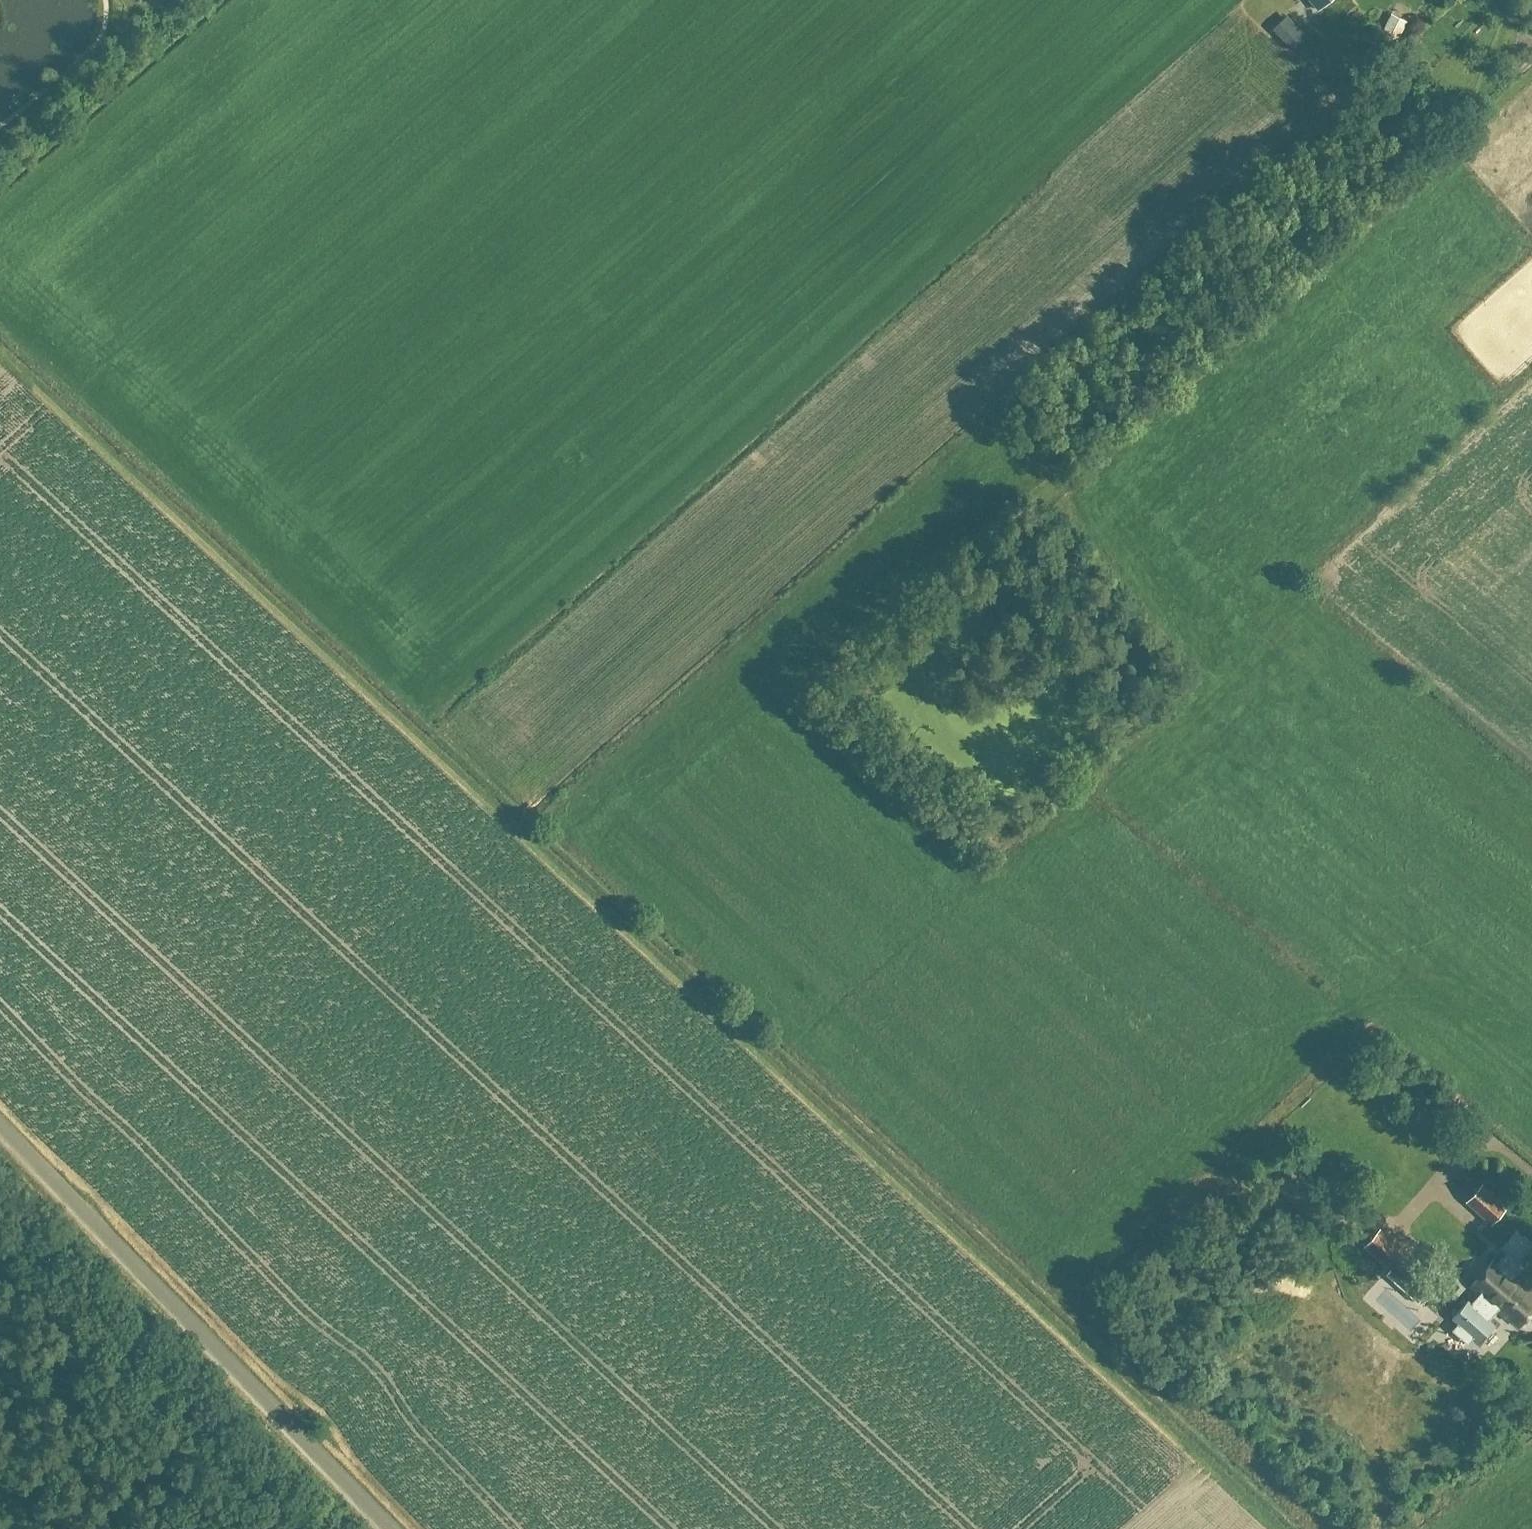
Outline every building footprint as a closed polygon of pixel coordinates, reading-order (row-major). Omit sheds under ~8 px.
[(1318,10),(1330,0),(1310,0),(1318,10)] [(1288,13),(1272,29),(1291,49),(1294,46),(1307,34),(1288,13)] [(1507,1208),(1483,1186),(1471,1200),(1495,1221),(1507,1208)] [(1495,1261),(1471,1287),(1481,1295),(1473,1304),(1469,1301),(1452,1320),(1480,1344),(1497,1326),(1490,1320),(1498,1310),(1509,1320),(1511,1319),(1518,1325),(1531,1310),(1531,1297),(1531,1296),(1531,1295),(1531,1293),(1514,1278),(1522,1268),(1528,1273),(1531,1269),(1531,1243),(1517,1230),(1500,1249),(1506,1254),(1499,1263),(1495,1261)] [(1425,1301),(1437,1287),(1378,1234),(1365,1247),(1425,1301)]
